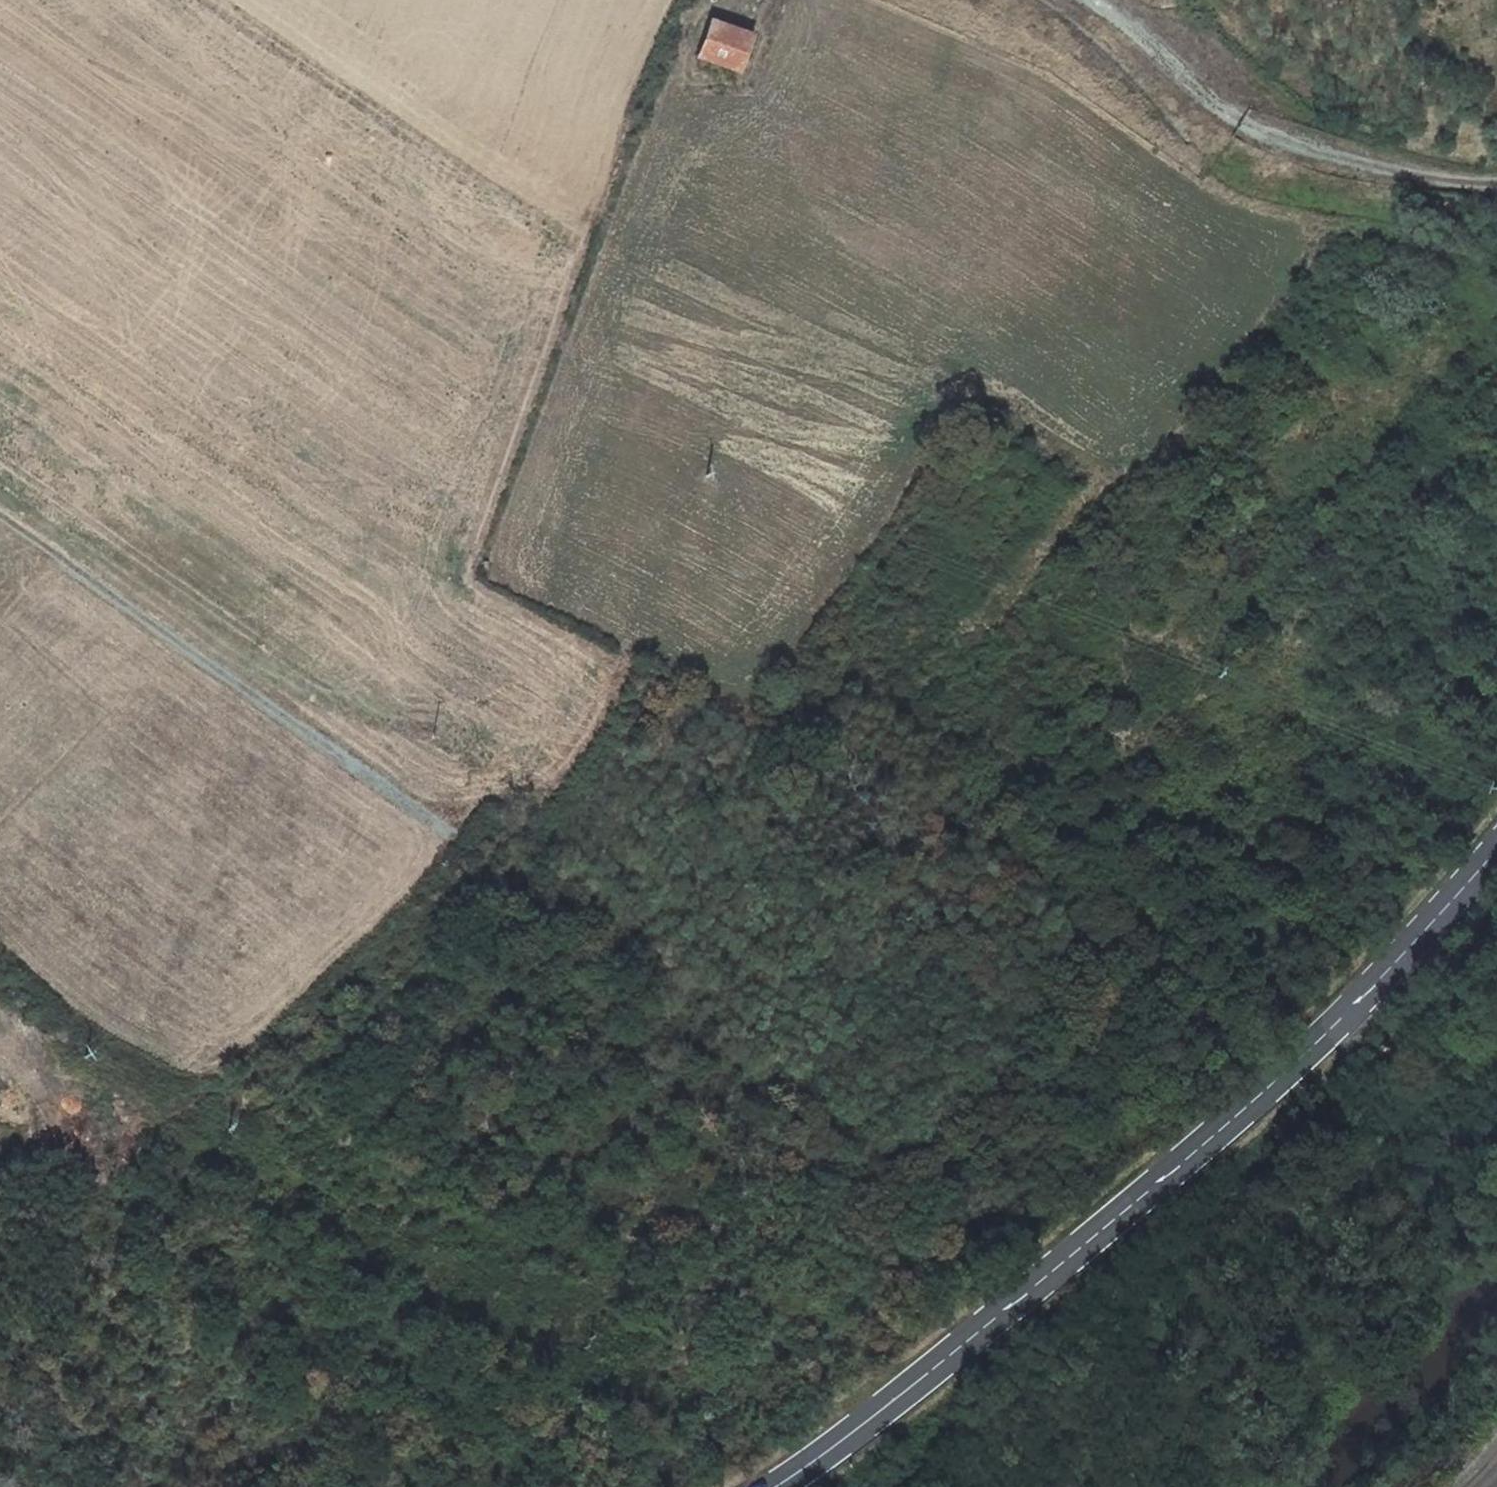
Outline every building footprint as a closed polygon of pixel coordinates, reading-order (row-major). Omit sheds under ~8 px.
[(699,54),(741,72),(755,40),(713,22),(699,54)]
